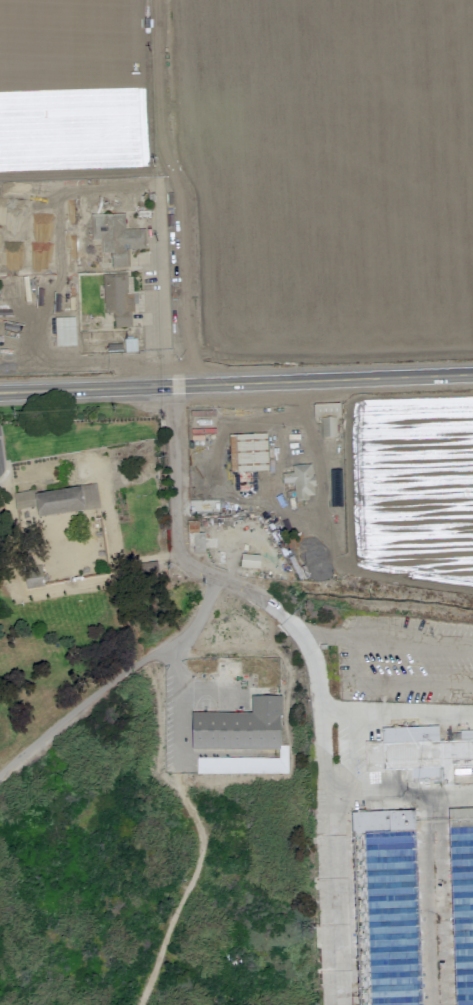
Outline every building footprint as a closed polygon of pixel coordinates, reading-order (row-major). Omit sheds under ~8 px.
[(90,216),(91,240),(101,239),(102,253),(115,252),(115,247),(118,246),(117,229),(125,228),(124,214),(90,216)] [(56,319),(56,336),(73,336),(73,318),(56,319)] [(229,436),(230,463),(236,463),(236,470),(245,470),(245,461),(258,461),(257,454),(254,454),(254,453),(259,453),(260,462),(267,462),(266,434),(229,436)] [(32,493),(94,483),(98,508),(35,517),(32,493)] [(11,497),(32,493),(35,509),(14,514),(11,497)] [(259,569),(260,556),(241,555),(240,567),(259,569)] [(280,697),(251,697),(251,714),(191,713),(191,749),(280,750),(280,697)] [(382,770),(406,769),(406,783),(451,782),(451,765),(472,765),(472,731),(459,731),(459,740),(438,741),(438,727),(381,728),(382,770)] [(381,741),(364,742),(365,772),(382,771),(381,741)] [(197,774),(287,774),(287,745),(279,745),(279,758),(197,758),(197,774)] [(448,809),(454,1004),(472,1004),(472,808),(448,809)] [(351,831),(363,835),(364,865),(363,869),(359,882),(356,882),(358,940),(357,940),(358,959),(362,958),(354,981),(360,983),(366,1004),(421,1004),(417,909),(435,908),(435,900),(443,894),(442,898),(450,898),(450,894),(416,883),(413,811),(351,813),(351,831)]
